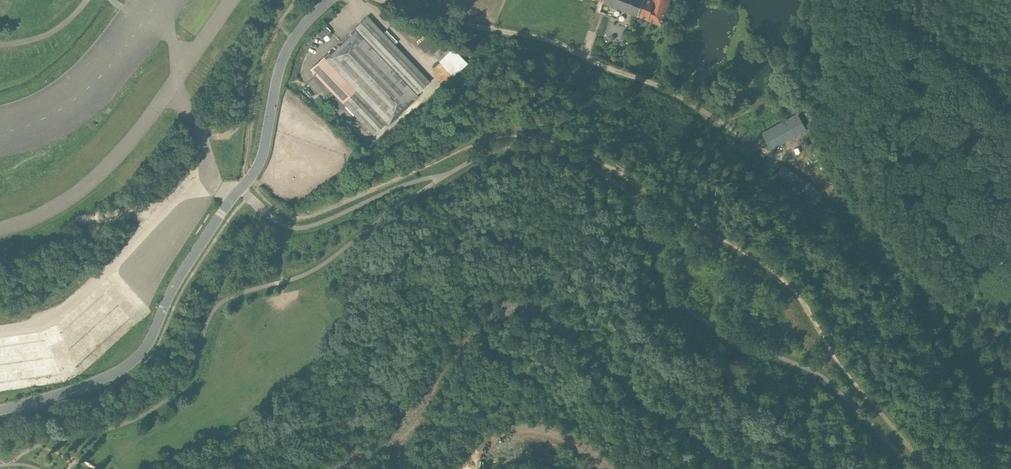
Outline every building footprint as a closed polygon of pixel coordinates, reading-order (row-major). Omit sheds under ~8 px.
[(29,3),(24,10),(33,16),(43,2),(40,0),(24,0),(29,3)] [(604,1),(604,2),(638,15),(662,25),(669,0),(654,0),(654,2),(649,0),(600,0),(604,1)] [(352,35),(331,55),(362,88),(344,105),(374,136),(387,123),(389,125),(419,97),(417,95),(430,82),(368,16),(350,33),(352,35)] [(631,31),(625,29),(621,38),(627,40),(631,31)] [(457,76),(472,62),(449,38),(443,44),(431,32),(420,43),(428,51),(431,49),(457,76)] [(329,53),(311,70),(344,105),(362,88),(331,55),(329,53)] [(798,114),(762,133),(771,150),(807,131),(798,114)] [(783,164),(777,172),(814,199),(820,192),(783,164)] [(57,383),(55,368),(22,371),(20,354),(0,357),(0,389),(57,383)]
